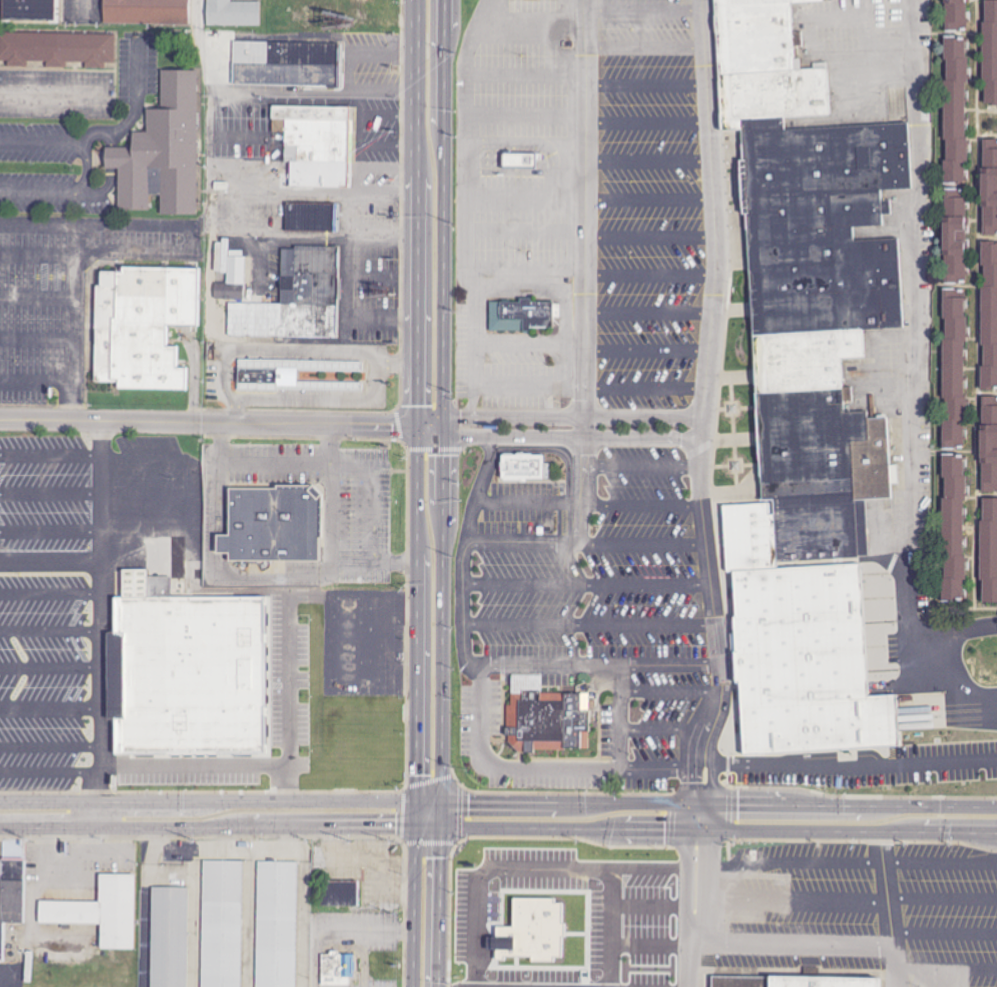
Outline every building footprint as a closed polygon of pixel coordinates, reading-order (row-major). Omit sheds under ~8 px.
[(53,22),(54,0),(0,0),(0,9),(0,21),(53,22)] [(103,23),(188,25),(189,0),(103,0),(103,23)] [(261,2),(232,2),(232,0),(207,0),(206,26),(261,26),(261,2)] [(729,140),(720,0),(834,0),(835,11),(800,14),(804,74),(834,72),(838,136),(913,131),(917,196),(891,198),(893,232),(861,234),(862,247),(904,245),(910,335),(873,338),(875,366),(848,367),(852,419),(877,418),(877,425),(891,424),(896,506),(857,509),(861,571),(891,569),(898,672),(743,682),(732,515),(772,512),(747,139),(729,140)] [(950,32),(950,0),(974,0),(974,33),(950,32)] [(992,11),(996,11),(996,112),(992,112),(992,91),(989,91),(989,31),(992,31),(992,11)] [(0,34),(0,61),(7,61),(7,66),(29,66),(29,65),(68,65),(68,62),(85,62),(85,68),(106,68),(106,62),(115,62),(115,35),(0,34)] [(233,85),(338,88),(339,44),(234,42),(233,85)] [(972,189),(952,189),(952,167),(957,168),(957,144),(953,144),(953,87),(956,87),(956,65),(951,65),(951,45),(973,45),(973,64),(976,64),(976,89),(972,89),(972,143),(976,143),(976,167),(972,167),(972,189)] [(198,71),(161,71),(161,110),(147,110),(147,132),(131,132),(131,148),(104,148),(104,169),(118,169),(118,211),(149,211),(149,196),(160,196),(160,216),(197,216),(198,71)] [(289,187),(347,188),(349,108),(272,106),(271,120),(286,120),(285,163),(289,164),(289,187)] [(987,147),(996,147),(996,241),(988,241),(987,147)] [(502,154),(502,169),(536,168),(536,154),(502,154)] [(507,175),(507,160),(542,160),(542,175),(507,175)] [(972,281),(973,196),(951,196),(950,280),(972,281)] [(338,203),(286,202),(285,231),(337,232),(338,203)] [(228,336),(338,339),(340,247),(282,246),(281,304),(229,303),(228,336)] [(986,247),(996,247),(996,397),(986,397),(986,373),(990,373),(990,352),(986,352),(987,293),(990,293),(990,272),(986,272),(986,247)] [(245,301),(245,257),(228,257),(228,283),(215,283),(215,300),(245,301)] [(194,323),(196,266),(121,264),(121,269),(101,268),(100,284),(95,284),(93,379),(116,380),(116,386),(184,388),(185,365),(174,365),(175,344),(165,343),(165,322),(194,323)] [(969,450),(949,450),(949,428),(953,428),(953,404),(949,404),(949,348),(952,348),(952,326),(947,326),(947,294),(969,294),(969,325),(972,325),(972,349),(968,349),(968,403),(972,403),(972,428),(969,428),(969,450)] [(486,330),(486,301),(517,302),(517,299),(528,299),(528,302),(551,302),(550,328),(528,327),(528,331),(521,332),(520,330),(486,330)] [(305,394),(306,375),(245,373),(244,393),(305,394)] [(989,404),(996,404),(996,497),(989,497),(989,404)] [(512,461),(550,461),(550,485),(512,485),(512,461)] [(968,588),(968,605),(947,604),(947,586),(951,586),(951,566),(946,566),(947,506),(951,506),(952,483),(947,483),(948,462),(970,462),(970,482),(973,482),(973,507),(969,507),(968,563),(972,563),(972,588),(968,588)] [(233,567),(233,493),(316,494),(329,507),(328,568),(233,567)] [(986,508),(996,508),(996,609),(986,609),(986,587),(983,587),(983,527),(986,527),(986,508)] [(271,601),(120,601),(120,754),(270,755),(271,601)] [(513,745),(513,683),(549,684),(548,698),(598,699),(598,760),(526,759),(513,745)] [(23,860),(0,860),(0,961),(2,961),(2,923),(23,923),(23,860)] [(205,860),(203,986),(242,986),(244,861),(205,860)] [(260,861),(257,986),(297,986),(299,862),(260,861)] [(39,901),(38,923),(100,924),(100,949),(134,949),(135,874),(99,874),(98,902),(39,901)] [(357,906),(357,881),(320,881),(320,906),(357,906)] [(152,886),(151,986),(188,986),(189,887),(152,886)] [(349,986),(350,977),(356,978),(356,954),(322,953),(321,985),(349,986)] [(882,981),(707,973),(707,986),(881,986),(882,981)]
